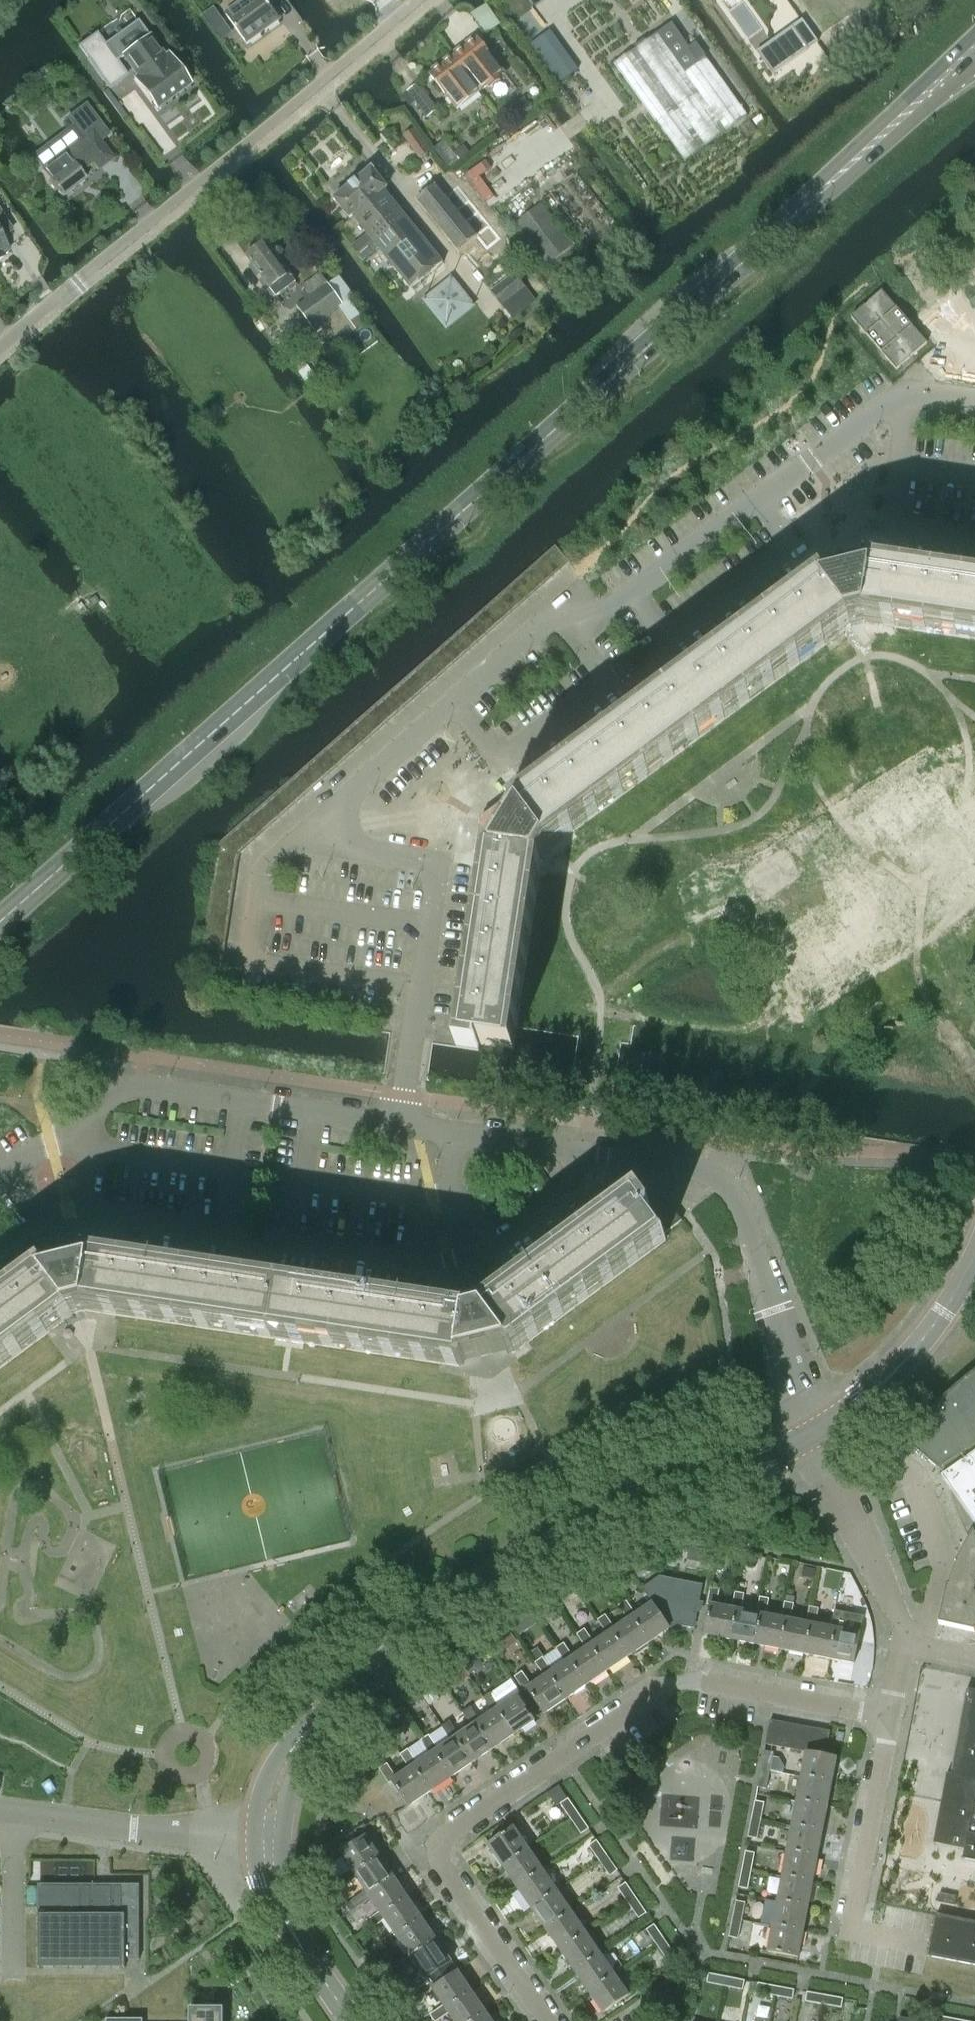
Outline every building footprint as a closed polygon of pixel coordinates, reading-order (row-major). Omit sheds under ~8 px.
[(226,14),(247,42),(246,42),(247,44),(280,20),(280,19),(279,19),(266,0),(246,0),(226,14)] [(214,8),(203,15),(221,40),(232,33),(214,8)] [(671,23),(617,61),(686,160),(748,117),(705,57),(706,57),(695,43),(690,47),(689,48),(671,23)] [(782,48),(763,62),(772,75),(808,50),(792,27),(776,39),(782,48)] [(149,36),(122,55),(137,76),(134,78),(157,109),(190,85),(168,54),(164,56),(149,36)] [(454,57),(481,91),(489,85),(491,88),(500,81),(498,78),(505,73),(477,38),(454,57)] [(105,45),(87,57),(109,88),(127,75),(105,45)] [(457,110),(481,91),(454,57),(430,75),(457,110)] [(437,109),(418,84),(408,91),(428,117),(437,109)] [(72,125),(31,156),(41,170),(44,173),(62,197),(86,180),(80,172),(93,163),(98,170),(113,159),(100,142),(109,135),(85,103),(66,118),(72,125)] [(429,150),(414,130),(404,137),(419,157),(429,150)] [(351,218),(353,216),(368,235),(352,248),(364,261),(379,249),(412,289),(443,264),(384,191),(387,188),(373,171),(374,170),(372,168),(370,170),(336,198),(334,199),(335,202),(337,201),(351,218)] [(493,224),(452,173),(436,185),(434,186),(434,187),(419,199),(417,200),(418,202),(419,201),(459,252),(493,224)] [(541,203),(515,224),(548,266),(574,245),(541,203)] [(4,256),(2,255),(9,250),(1,237),(11,231),(0,213),(0,259),(4,256)] [(247,257),(276,297),(296,282),(267,242),(247,257)] [(354,296),(339,277),(328,263),(301,283),(311,297),(297,307),(315,332),(316,331),(322,340),(328,335),(320,324),(325,320),(323,318),(339,306),(356,330),(366,323),(349,299),(354,296)] [(513,319),(536,300),(514,273),(491,291),(513,319)] [(896,370),(927,343),(881,291),(851,317),(896,370)] [(974,640),(974,583),(852,565),(849,540),(824,547),(833,569),(665,694),(698,739),(850,627),(864,623),(974,640)] [(548,555),(561,570),(570,563),(555,546),(551,550),(552,551),(548,555)] [(548,555),(540,562),(553,577),(561,570),(548,555)] [(553,577),(540,562),(531,569),(545,585),(553,577)] [(531,569),(523,577),(537,592),(545,585),(531,569)] [(537,592),(523,577),(515,584),(528,599),(537,592)] [(515,584),(507,591),(520,606),(528,599),(515,584)] [(520,606),(507,591),(498,598),(512,614),(520,606)] [(498,598),(490,606),(504,621),(512,614),(498,598)] [(504,621),(490,606),(482,613),(495,628),(504,621)] [(482,613),(474,620),(487,636),(495,628),(482,613)] [(487,636),(474,620),(465,628),(479,643),(487,636)] [(465,628),(457,635),(471,650),(479,643),(465,628)] [(471,650),(457,635),(449,642),(462,658),(471,650)] [(449,642),(441,649),(454,665),(462,658),(449,642)] [(454,665),(441,649),(432,657),(446,672),(454,665)] [(432,657),(424,664),(438,679),(446,672),(432,657)] [(438,679),(424,664),(416,671),(429,687),(438,679)] [(416,671),(408,679),(421,694),(429,687),(416,671)] [(421,694),(408,679),(399,686),(413,701),(421,694)] [(399,686),(391,693),(405,709),(413,701),(399,686)] [(405,709),(391,693),(383,700),(397,716),(405,709)] [(548,850),(698,739),(665,694),(565,768),(498,817),(479,802),(466,824),(488,834),(457,1041),(513,1049),(541,863),(548,850)] [(383,700),(375,708),(388,723),(397,716),(383,700)] [(388,723),(375,708),(366,715),(380,730),(388,723)] [(366,715),(358,722),(372,738),(380,730),(366,715)] [(372,738),(358,722),(350,730),(364,745),(372,738)] [(350,730),(342,737),(355,752),(364,745),(350,730)] [(333,744),(325,751),(339,767),(347,760),(333,744)] [(339,767),(325,751),(317,759),(331,774),(339,767)] [(317,759),(309,766),(322,781),(331,774),(317,759)] [(300,773),(292,780),(306,796),(314,789),(300,773)] [(289,811),(276,795),(267,802),(281,818),(289,811)] [(273,825),(259,810),(251,817),(265,832),(273,825)] [(256,840),(243,824),(235,832),(248,847),(256,840)] [(237,871),(238,860),(218,857),(217,868),(237,871)] [(235,882),(237,871),(217,868),(215,878),(235,882)] [(233,892),(235,882),(215,878),(213,889),(233,892)] [(232,903),(233,892),(213,889),(212,900),(232,903)] [(212,900),(210,911),(230,914),(232,903),(212,900)] [(228,925),(230,914),(210,911),(208,922),(228,925)] [(227,936),(228,925),(208,922),(207,933),(227,936)] [(225,947),(227,936),(207,933),(205,944),(225,947)] [(223,958),(225,947),(205,944),(203,955),(223,958)] [(223,958),(203,955),(202,966),(222,969),(223,958)] [(665,1241),(662,1236),(645,1214),(632,1195),(503,1291),(498,1284),(479,1298),(471,1300),(464,1302),(437,1298),(435,1306),(281,1283),(273,1339),(439,1364),(459,1367),(460,1359),(461,1359),(461,1358),(507,1347),(507,1348),(508,1347),(513,1353),(529,1341),(665,1241)] [(665,1199),(645,1214),(662,1236),(681,1221),(665,1199)] [(273,1339),(281,1283),(95,1255),(64,1250),(28,1278),(0,1299),(0,1369),(47,1334),(73,1315),(86,1311),(118,1316),(273,1339)] [(939,1469),(974,1444),(974,1370),(974,1371),(965,1378),(956,1385),(947,1393),(939,1400),(931,1408),(923,1417),(915,1425),(908,1434),(900,1442),(893,1451),(895,1452),(904,1441),(939,1469)] [(939,1469),(945,1475),(941,1477),(949,1489),(953,1503),(959,1517),(965,1530),(970,1540),(973,1533),(974,1536),(974,1444),(939,1469)] [(973,1533),(970,1540),(955,1565),(957,1566),(949,1586),(947,1586),(939,1626),(974,1633),(974,1632),(974,1536),(973,1533)] [(689,1547),(687,1561),(710,1565),(713,1551),(689,1547)] [(803,1567),(802,1576),(813,1578),(815,1569),(803,1567)] [(642,1588),(652,1602),(669,1628),(679,1621),(682,1625),(693,1628),(696,1612),(700,1613),(702,1603),(698,1602),(701,1585),(659,1577),(642,1588)] [(704,1634),(729,1639),(735,1609),(731,1608),(716,1605),(719,1589),(710,1587),(706,1604),(709,1605),(704,1634)] [(729,1639),(754,1644),(760,1614),(756,1613),(740,1610),(744,1594),(734,1592),(731,1608),(735,1609),(729,1639)] [(754,1644),(779,1649),(785,1618),(781,1618),(765,1615),(768,1599),(759,1597),(756,1613),(760,1614),(754,1644)] [(618,1606),(627,1619),(631,1617),(648,1643),(669,1628),(652,1602),(635,1614),(626,1600),(618,1606)] [(779,1649),(803,1654),(809,1623),(806,1622),(790,1619),(793,1603),(784,1602),(781,1618),(785,1618),(779,1649)] [(803,1654),(828,1659),(834,1628),(830,1627),(815,1624),(818,1608),(809,1606),(806,1622),(809,1623),(803,1654)] [(833,1611),(830,1627),(834,1628),(828,1659),(854,1663),(860,1633),(839,1629),(843,1613),(833,1611)] [(531,1613),(513,1625),(519,1634),(537,1622),(531,1613)] [(627,1657),(648,1643),(631,1617),(627,1619),(614,1628),(605,1615),(597,1620),(607,1633),(610,1631),(627,1657)] [(606,1671),(627,1657),(610,1631),(607,1633),(593,1642),(584,1629),(576,1634),(586,1648),(589,1645),(606,1671)] [(502,1639),(494,1645),(499,1653),(507,1647),(502,1639)] [(586,1685),(606,1671),(589,1645),(586,1648),(573,1657),(563,1643),(556,1648),(565,1662),(568,1660),(586,1685)] [(537,1649),(529,1654),(535,1662),(543,1657),(537,1649)] [(474,1655),(462,1663),(469,1673),(482,1664),(474,1655)] [(565,1699),(586,1685),(568,1660),(565,1662),(552,1671),(543,1657),(535,1662),(544,1676),(547,1674),(565,1699)] [(459,1664),(443,1676),(451,1688),(468,1676),(459,1664)] [(543,1714),(565,1699),(547,1674),(544,1676),(531,1685),(522,1671),(514,1677),(524,1691),(527,1689),(543,1714)] [(968,1689),(968,1688),(966,1688),(951,1770),(952,1771),(951,1774),(946,1773),(945,1779),(947,1780),(935,1842),(933,1842),(933,1843),(964,1849),(962,1859),(974,1861),(974,1690),(968,1689)] [(433,1689),(424,1695),(430,1704),(438,1698),(433,1689)] [(483,1698),(492,1711),(495,1709),(513,1735),(534,1720),(517,1695),(500,1706),(490,1693),(483,1698)] [(492,1749),(513,1735),(495,1709),(492,1711),(479,1720),(470,1707),(462,1712),(471,1726),(475,1723),(492,1749)] [(765,1744),(778,1746),(782,1722),(770,1720),(765,1744)] [(471,1763),(492,1749),(475,1723),(471,1726),(458,1735),(449,1721),(441,1726),(451,1740),(454,1738),(471,1763)] [(794,1725),(782,1722),(778,1746),(789,1748),(794,1725)] [(805,1727),(794,1725),(789,1748),(801,1751),(805,1727)] [(801,1751),(806,1751),(813,1753),(817,1729),(805,1727),(801,1751)] [(817,1729),(813,1753),(825,1755),(829,1731),(817,1729)] [(421,1740),(430,1754),(433,1752),(450,1778),(471,1763),(454,1738),(451,1740),(437,1749),(428,1735),(421,1740)] [(430,1792),(450,1778),(433,1752),(430,1754),(417,1763),(407,1749),(400,1755),(409,1768),(412,1766),(430,1792)] [(764,1751),(761,1769),(770,1771),(773,1753),(764,1751)] [(825,1755),(813,1753),(806,1751),(801,1777),(831,1783),(836,1757),(825,1755)] [(412,1766),(409,1768),(396,1777),(387,1764),(379,1769),(389,1783),(391,1782),(408,1806),(430,1792),(412,1766)] [(766,1789),(770,1771),(761,1769),(757,1787),(766,1789)] [(801,1777),(796,1801),(826,1807),(831,1783),(801,1777)] [(560,1804),(570,1819),(578,1814),(568,1798),(560,1804)] [(755,1801),(751,1819),(760,1821),(764,1802),(755,1801)] [(822,1832),(826,1807),(796,1801),(791,1826),(822,1832)] [(588,1828),(578,1814),(570,1819),(581,1834),(588,1828)] [(757,1838),(760,1821),(751,1819),(747,1837),(757,1838)] [(791,1826),(786,1851),(817,1857),(822,1832),(791,1826)] [(502,1866),(528,1848),(513,1827),(487,1844),(502,1866)] [(343,1887),(356,1878),(354,1874),(380,1857),(365,1835),(340,1853),(351,1870),(338,1879),(343,1887)] [(588,1845),(599,1860),(606,1855),(596,1840),(588,1845)] [(542,1869),(528,1848),(502,1866),(516,1886),(542,1869)] [(742,1869),(751,1871),(754,1853),(745,1851),(742,1869)] [(812,1882),(817,1857),(786,1851),(782,1877),(812,1882)] [(617,1870),(606,1855),(599,1860),(609,1875),(617,1870)] [(394,1878),(380,1857),(354,1874),(356,1878),(365,1891),(352,1900),(357,1908),(371,1898),(368,1895),(394,1878)] [(530,1907),(556,1890),(542,1869),(516,1886),(530,1907)] [(747,1889),(751,1871),(742,1869),(738,1887),(747,1889)] [(782,1877),(777,1901),(807,1907),(812,1882),(782,1877)] [(371,1928),(385,1919),(382,1916),(408,1898),(394,1878),(368,1895),(371,1898),(379,1912),(366,1921),(371,1928)] [(618,1888),(628,1903),(636,1898),(625,1883),(618,1888)] [(123,1968),(125,1968),(125,1958),(138,1958),(138,1960),(139,1960),(139,1884),(138,1884),(138,1885),(39,1885),(39,1884),(38,1884),(38,1915),(37,1968),(39,1968),(39,1965),(123,1965),(123,1968)] [(37,1887),(27,1887),(27,1905),(37,1905),(37,1887)] [(545,1928),(570,1911),(556,1890),(530,1907),(545,1928)] [(939,1893),(937,1902),(954,1905),(956,1896),(939,1893)] [(422,1919),(408,1898),(382,1916),(385,1919),(394,1932),(380,1942),(385,1949),(399,1940),(397,1937),(422,1919)] [(645,1912),(636,1898),(628,1903),(638,1918),(646,1913),(645,1912)] [(732,1919),(741,1920),(744,1902),(735,1901),(732,1919)] [(777,1901),(772,1926),(803,1932),(807,1907),(777,1901)] [(559,1950),(585,1932),(570,1911),(545,1928),(559,1950)] [(936,1913),(928,1956),(974,1965),(974,1920),(936,1913)] [(399,1970),(413,1961),(411,1958),(436,1940),(422,1919),(397,1937),(399,1940),(385,1949),(399,1970)] [(738,1939),(741,1920),(732,1919),(728,1937),(738,1939)] [(646,1930),(656,1945),(664,1939),(654,1924),(646,1930)] [(798,1957),(803,1932),(772,1926),(767,1952),(798,1957)] [(574,1970),(599,1953),(585,1932),(559,1950),(574,1970)] [(674,1954),(664,1939),(656,1945),(667,1960),(674,1954)] [(422,1974),(408,1983),(414,1991),(428,1981),(433,1988),(457,1971),(451,1961),(436,1940),(411,1958),(413,1961),(422,1974)] [(588,1991),(613,1974),(599,1953),(574,1970),(588,1991)] [(472,1992),(457,1971),(433,1988),(432,1988),(443,2005),(430,2014),(434,2020),(436,2020),(448,2013),(446,2010),(472,1992)] [(706,1982),(724,1986),(726,1977),(708,1973),(706,1982)] [(613,1974),(588,1991),(602,2013),(628,1995),(613,1974)] [(744,1980),(726,1977),(724,1986),(742,1989),(744,1980)] [(756,1992),(774,1995),(776,1986),(758,1983),(756,1992)] [(776,1986),(774,1995),(792,1999),(794,1990),(776,1986)] [(472,1992),(446,2010),(448,2013),(454,2020),(474,2020),(486,2013),(472,1992)] [(805,2001),(823,2004),(825,1995),(807,1992),(805,2001)] [(843,1999),(825,1995),(823,2004),(841,2008),(843,1999)] [(222,2009),(223,2009),(223,2008),(189,2008),(189,2009),(190,2009),(190,2020),(222,2020),(222,2009)] [(486,2013),(474,2020),(492,2020),(486,2013)]
